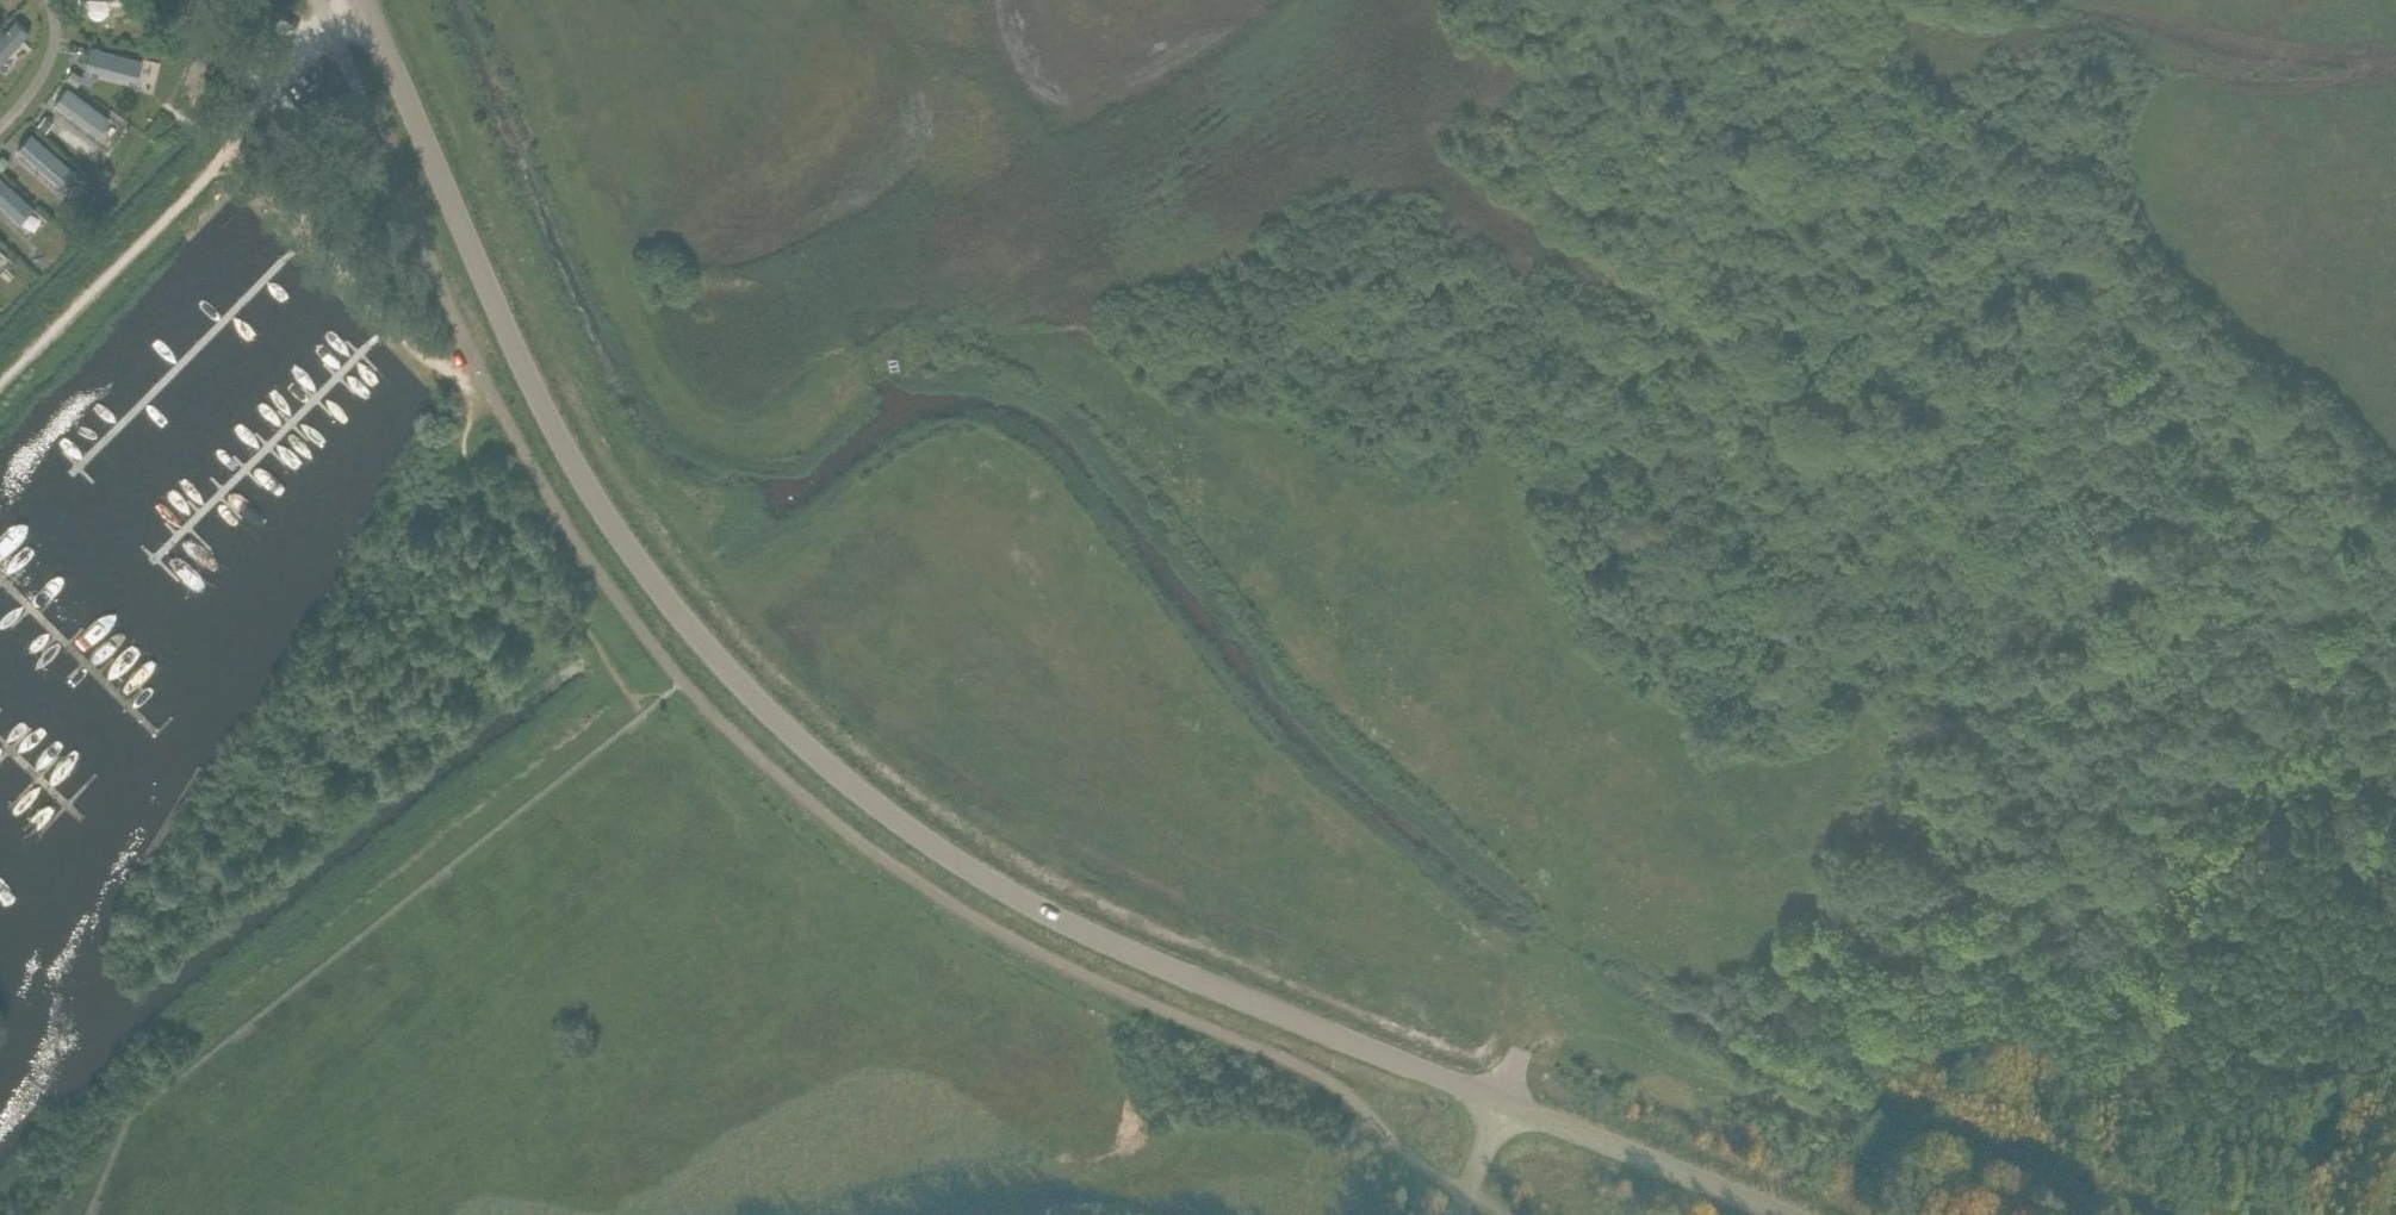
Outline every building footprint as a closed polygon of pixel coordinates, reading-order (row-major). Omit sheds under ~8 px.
[(83,13),(116,13),(116,0),(83,0),(83,13)] [(0,35),(0,58),(3,61),(34,27),(19,14),(0,35)] [(140,54),(95,43),(90,62),(135,73),(140,54)] [(72,68),(66,77),(76,84),(83,75),(72,68)] [(62,106),(100,130),(111,114),(73,89),(62,106)] [(22,147),(59,174),(70,159),(34,131),(22,147)] [(0,155),(0,168),(1,169),(9,159),(2,153),(0,155)] [(24,216),(36,200),(0,172),(0,197),(24,216)]
